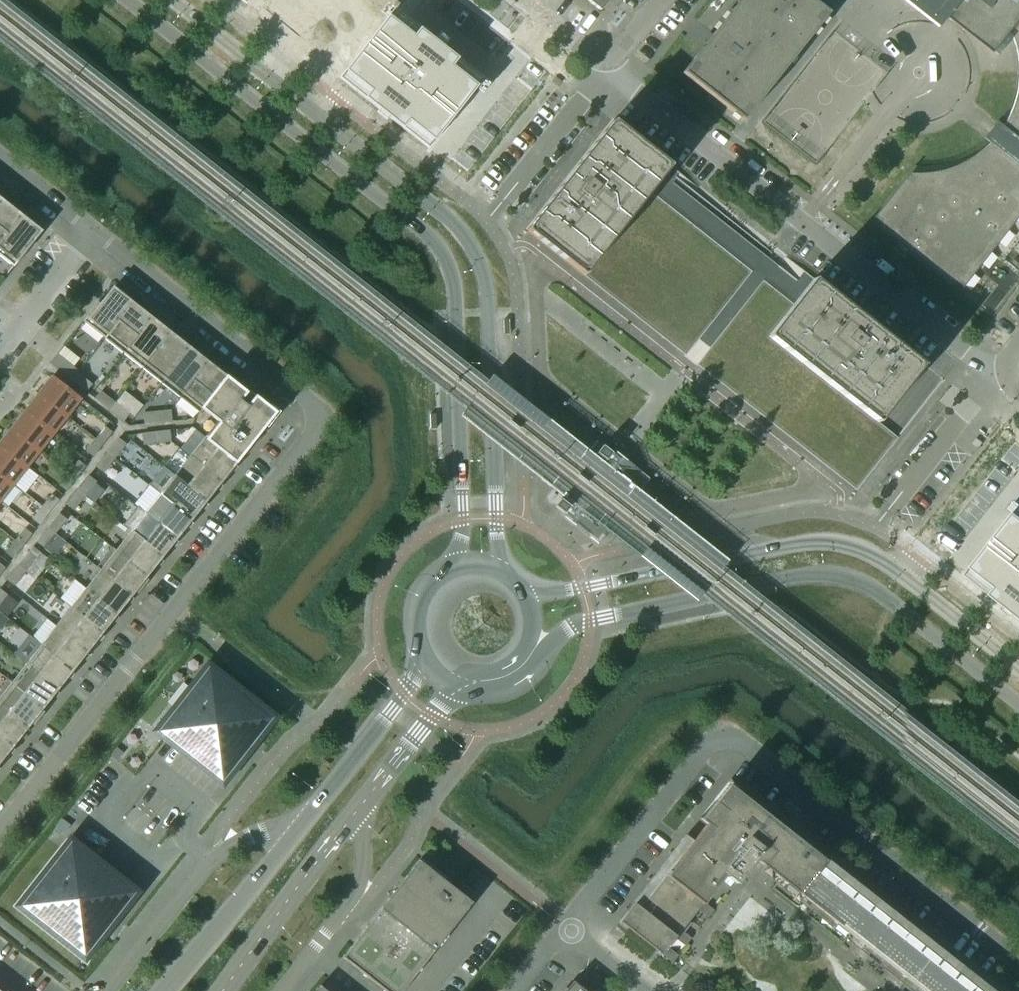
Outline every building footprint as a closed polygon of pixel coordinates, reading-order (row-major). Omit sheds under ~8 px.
[(609,0),(586,0),(600,11),(609,0)] [(828,14),(811,0),(740,0),(682,73),(743,121),(828,14)] [(939,27),(946,18),(992,54),(1009,32),(1009,31),(1018,19),(1018,0),(904,0),(939,27)] [(393,10),(338,80),(427,150),(482,80),(393,10)] [(1009,31),(1009,32),(1013,39),(1015,47),(1017,56),(1018,64),(1018,72),(1018,84),(1016,95),(1013,106),(1008,116),(1003,126),(997,121),(984,138),(990,143),(979,152),(967,160),(954,166),(940,170),(926,172),(912,173),(916,167),(915,166),(870,222),(960,292),(1018,217),(1018,19),(1009,31)] [(923,365),(785,257),(778,266),(768,258),(772,253),(695,192),(698,188),(613,121),(527,230),(856,490),(898,438),(878,422),(923,365)] [(22,216),(15,210),(18,207),(9,200),(6,203),(3,201),(0,205),(0,244),(22,216)] [(42,231),(34,225),(37,222),(28,215),(25,218),(22,216),(0,244),(0,256),(14,267),(29,248),(42,231)] [(105,338),(133,303),(126,297),(128,294),(119,287),(117,290),(113,288),(100,304),(98,302),(83,321),(105,338)] [(124,353),(152,318),(145,312),(147,309),(138,302),(136,305),(133,303),(105,338),(124,353)] [(142,368),(170,333),(163,327),(166,324),(157,317),(155,320),(152,318),(124,353),(142,368)] [(161,383),(189,348),(170,333),(142,368),(161,383)] [(180,398),(208,362),(201,357),(204,354),(195,347),(192,350),(189,348),(161,383),(180,398)] [(79,371),(57,354),(50,363),(72,380),(79,371)] [(202,409),(227,377),(220,372),(223,369),(214,362),(211,365),(208,362),(180,398),(200,413),(203,409),(202,409)] [(93,383),(79,371),(72,380),(86,392),(93,383)] [(67,417),(82,399),(52,376),(38,394),(67,417)] [(236,463),(276,413),(256,397),(254,399),(246,393),(247,393),(227,377),(202,409),(203,409),(225,427),(213,442),(212,443),(236,463)] [(115,403),(101,391),(95,399),(109,410),(115,403)] [(54,434),(67,417),(38,394),(25,411),(54,434)] [(130,414),(115,403),(109,410),(124,421),(130,414)] [(172,421),(171,410),(157,411),(158,423),(172,421)] [(54,434),(25,411),(12,428),(41,451),(54,434)] [(158,423),(157,411),(143,413),(144,424),(158,423)] [(103,444),(112,432),(105,426),(95,439),(103,444)] [(12,428),(0,442),(0,446),(27,468),(41,451),(12,428)] [(196,429),(180,449),(222,481),(236,463),(212,443),(213,442),(206,436),(196,429)] [(171,442),(170,430),(156,432),(157,443),(171,442)] [(157,443),(156,432),(142,433),(144,445),(157,443)] [(115,458),(126,444),(119,438),(107,453),(115,458)] [(93,457),(103,444),(95,439),(85,451),(93,457)] [(0,446),(0,474),(14,485),(27,468),(0,446)] [(179,448),(164,467),(207,500),(222,481),(180,449),(179,448)] [(104,473),(115,458),(107,453),(96,467),(104,473)] [(76,478),(86,466),(78,460),(68,472),(76,478)] [(164,467),(149,486),(192,519),(207,500),(164,467)] [(66,491),(76,478),(68,472),(59,485),(66,491)] [(0,474),(0,501),(1,501),(14,485),(0,474)] [(85,496),(96,482),(89,476),(78,490),(85,496)] [(149,486),(135,504),(138,507),(177,538),(192,519),(149,486)] [(74,510),(85,496),(78,490),(66,504),(74,510)] [(49,512),(59,500),(51,494),(42,506),(49,512)] [(40,525),(49,512),(42,506),(32,519),(40,525)] [(138,507),(123,526),(130,532),(162,557),(177,538),(138,507)] [(965,578),(1018,621),(1018,509),(965,578)] [(55,534),(67,519),(59,514),(48,528),(55,534)] [(22,546),(32,534),(24,528),(15,540),(22,546)] [(44,548),(55,534),(48,528),(37,542),(44,548)] [(147,576),(162,557),(130,532),(116,550),(112,547),(112,548),(147,576)] [(13,558),(22,546),(15,540),(5,553),(13,558)] [(147,576),(112,548),(97,567),(132,594),(135,591),(138,594),(145,585),(142,582),(147,576)] [(26,571),(37,557),(29,551),(18,566),(26,571)] [(14,586),(26,571),(18,566),(7,580),(14,586)] [(132,594),(97,567),(96,567),(100,570),(86,588),(117,613),(132,594)] [(117,613),(86,588),(71,607),(103,632),(117,613)] [(103,632),(71,607),(56,626),(88,651),(103,632)] [(88,651),(56,626),(41,645),(73,670),(88,651)] [(73,670),(41,645),(26,664),(58,689),(73,670)] [(43,707),(58,689),(26,664),(12,682),(8,679),(8,680),(43,707)] [(209,667),(158,731),(222,781),(222,782),(273,717),(209,667)] [(8,680),(0,689),(0,704),(28,726),(31,723),(34,726),(41,717),(38,714),(43,707),(8,680)] [(0,704),(0,735),(13,745),(28,726),(0,704)] [(0,735),(0,762),(13,745),(0,735)] [(806,845),(734,789),(694,839),(689,835),(620,922),(672,962),(678,955),(669,948),(676,938),(685,945),(691,938),(681,931),(698,910),(707,917),(713,910),(704,902),(725,875),(737,883),(755,860),(779,879),(772,888),(842,943),(849,934),(859,941),(851,951),(864,961),(872,952),(893,968),(885,978),(899,988),(906,979),(922,990),(991,990),(821,857),(806,845)] [(71,841),(20,906),(85,956),(135,892),(71,841)] [(342,957),(385,990),(402,990),(434,949),(472,902),(419,860),(381,907),(342,957)] [(573,981),(565,990),(586,990),(573,981)]
